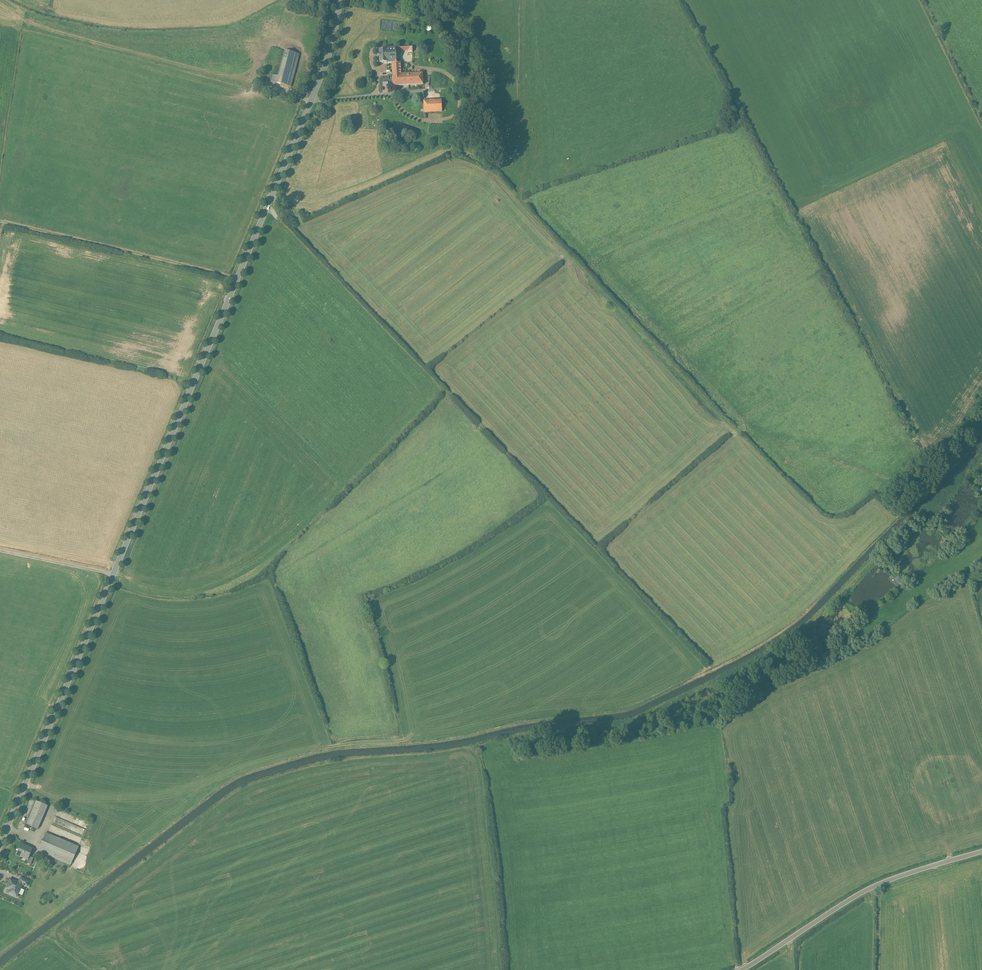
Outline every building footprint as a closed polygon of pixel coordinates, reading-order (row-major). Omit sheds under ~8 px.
[(423,47),(387,49),(387,51),(379,51),(380,64),(387,64),(392,64),(395,64),(424,62),(423,47)] [(299,55),(285,51),(278,77),(273,75),(271,82),(291,87),(299,55)] [(399,66),(395,66),(395,64),(392,64),(394,87),(423,85),(423,74),(400,75),(399,66)] [(442,99),(424,100),(425,112),(442,112),(442,99)] [(898,578),(894,582),(899,587),(904,583),(898,578)] [(30,798),(20,822),(25,824),(35,801),(30,798)] [(47,806),(36,801),(26,824),(37,829),(47,806)] [(78,847),(45,833),(37,851),(44,854),(70,865),(78,847)] [(32,849),(21,844),(16,855),(27,859),(28,859),(29,856),(32,849)] [(29,881),(21,878),(18,883),(22,884),(27,886),(29,881)] [(18,883),(10,879),(6,888),(9,890),(8,892),(9,894),(17,897),(22,884),(18,883)]
